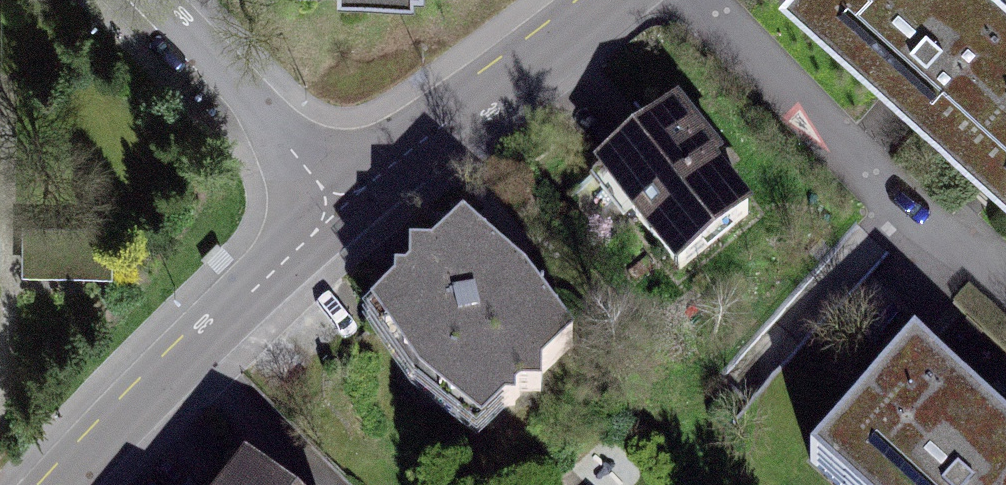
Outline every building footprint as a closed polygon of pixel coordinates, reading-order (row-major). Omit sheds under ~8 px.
[(956,143),(1005,88),(1005,0),(796,0),(956,143)] [(956,143),(1005,189),(1005,88),(956,143)] [(758,203),(671,94),(591,158),(678,267),(758,203)] [(574,337),(459,210),(366,293),(481,420),(574,337)] [(922,359),(823,471),(840,484),(1005,484),(1005,432),(922,359)] [(206,484),(290,484),(251,443),(206,484)]
